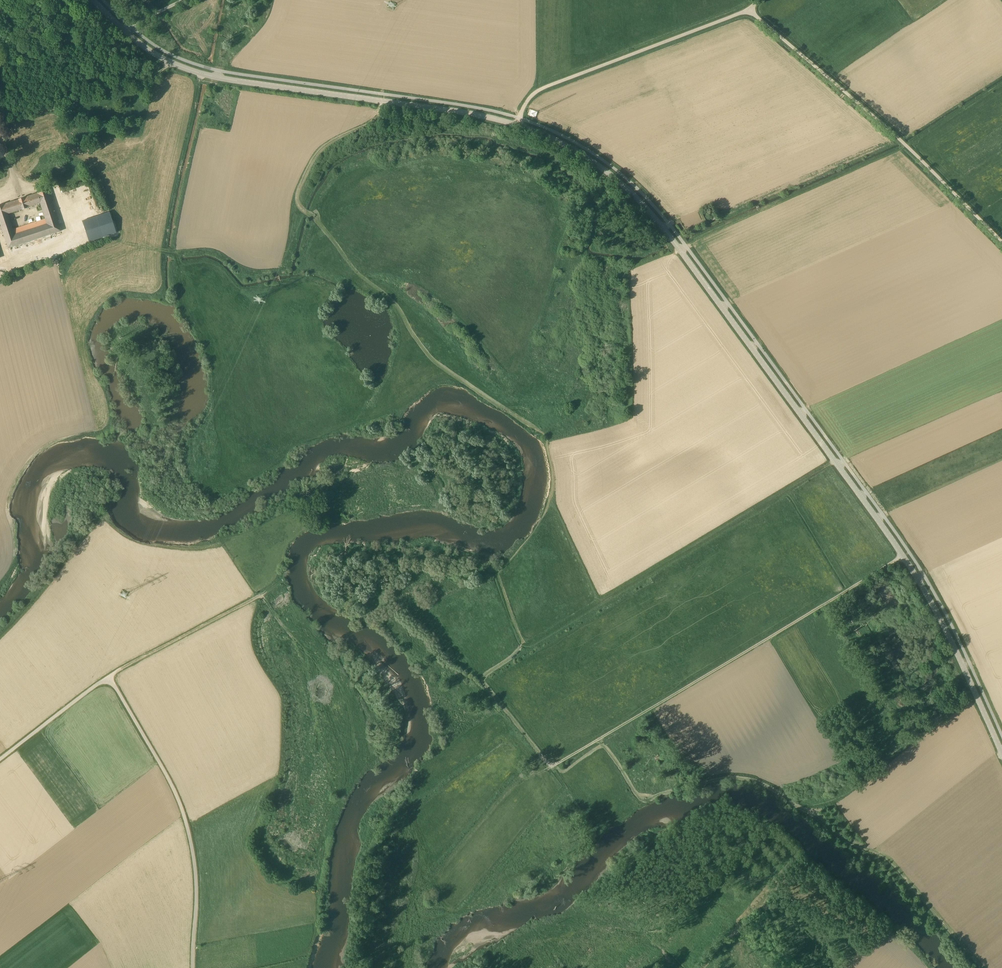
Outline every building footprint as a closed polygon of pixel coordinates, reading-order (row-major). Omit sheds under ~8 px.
[(48,190),(0,205),(0,223),(8,248),(61,231),(59,225),(48,190)] [(103,215),(75,224),(81,244),(110,235),(103,215)]
